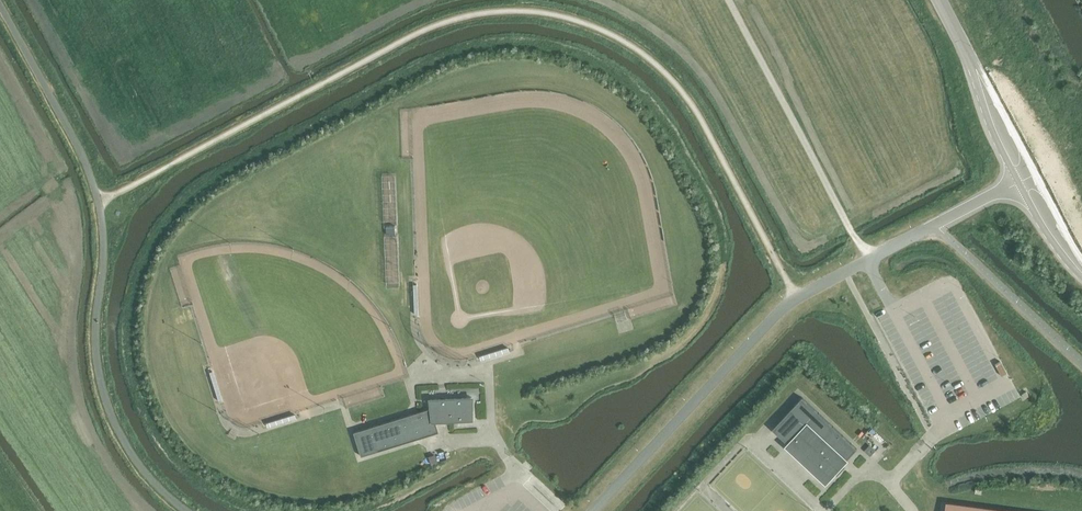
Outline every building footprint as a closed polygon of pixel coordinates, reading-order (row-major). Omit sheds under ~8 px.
[(472,397),(453,398),(431,399),(431,408),(354,432),(361,456),(439,432),(436,421),(473,420),(472,397)] [(843,464),(857,448),(802,397),(772,429),(788,444),(789,443),(820,469),(825,463),(837,475),(845,466),(843,464)] [(870,444),(864,450),(870,456),(876,450),(870,444)] [(925,497),(936,498),(937,487),(926,486),(925,497)] [(946,502),(945,510),(1016,510),(946,502)]
